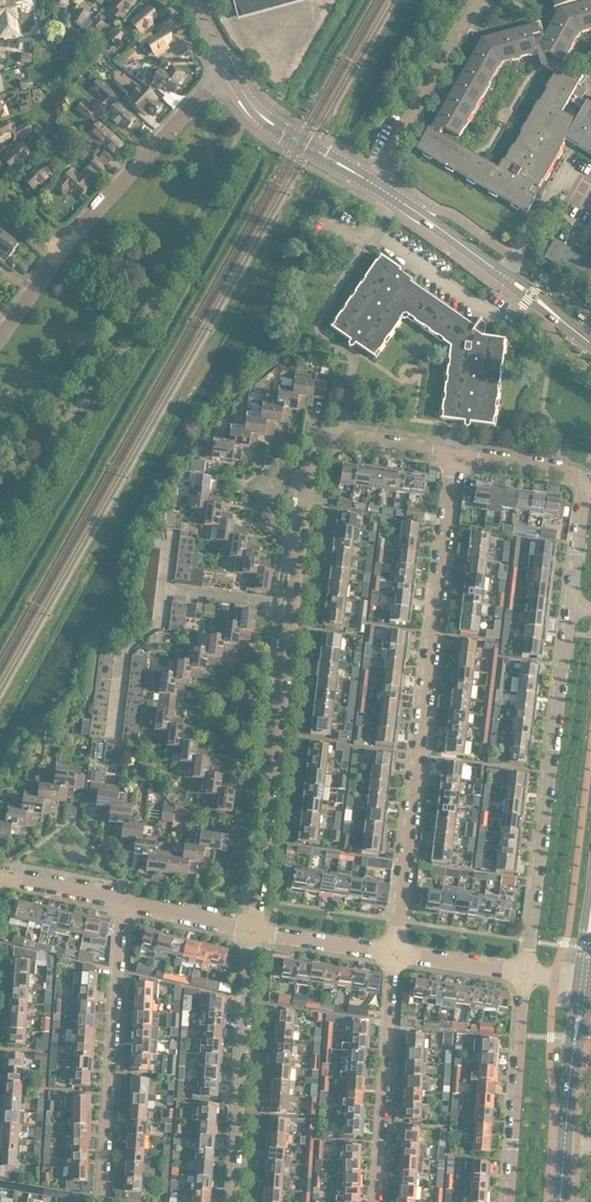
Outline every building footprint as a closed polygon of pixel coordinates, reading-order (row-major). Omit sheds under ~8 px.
[(116,9),(111,15),(119,21),(132,5),(130,4),(133,0),(118,0),(112,6),(116,9)] [(239,17),(262,11),(300,0),(234,0),(239,17)] [(555,10),(580,3),(579,0),(552,0),(555,10)] [(12,2),(0,4),(0,37),(16,34),(13,20),(15,19),(12,2)] [(586,102),(586,103),(580,99),(575,107),(582,110),(575,121),(561,113),(580,81),(546,61),(544,54),(547,54),(562,62),(579,32),(581,33),(590,30),(590,3),(559,12),(559,14),(545,40),(540,38),(537,28),(483,41),(432,131),(428,129),(416,150),(527,213),(536,198),(537,199),(544,191),(539,188),(564,144),(563,144),(565,141),(590,156),(590,105),(586,102)] [(79,23),(86,12),(78,7),(71,18),(79,23)] [(148,8),(131,23),(141,34),(151,25),(149,23),(156,17),(148,8)] [(99,32),(104,25),(97,18),(91,25),(99,32)] [(85,20),(76,34),(81,37),(90,23),(85,20)] [(89,37),(95,30),(91,27),(85,33),(89,37)] [(114,46),(123,36),(116,30),(107,39),(108,40),(101,47),(107,52),(114,45),(114,46)] [(147,44),(155,56),(167,48),(165,46),(173,41),(166,31),(152,40),(149,34),(137,42),(141,48),(147,44)] [(30,65),(31,54),(21,53),(19,63),(30,65)] [(74,72),(79,67),(75,62),(70,67),(74,72)] [(138,73),(134,79),(149,88),(152,84),(164,91),(166,89),(173,93),(179,83),(178,82),(183,74),(164,63),(159,72),(154,69),(151,74),(147,72),(143,77),(138,73)] [(19,90),(28,89),(28,87),(27,81),(27,80),(19,80),(19,90)] [(96,80),(89,88),(104,101),(102,103),(106,107),(101,112),(106,116),(116,125),(119,123),(125,129),(133,121),(117,105),(120,101),(113,94),(96,80)] [(141,86),(140,88),(139,88),(131,96),(127,92),(115,81),(109,88),(121,99),(124,97),(141,113),(145,109),(152,116),(160,107),(153,101),(155,99),(141,86)] [(81,102),(76,107),(94,123),(99,118),(81,102)] [(19,112),(27,110),(26,104),(17,106),(19,112)] [(8,116),(4,105),(0,106),(0,119),(8,116)] [(0,124),(0,141),(8,137),(12,143),(18,139),(32,132),(26,122),(15,129),(13,125),(8,128),(4,121),(0,124)] [(88,135),(84,139),(90,144),(94,140),(98,144),(104,149),(111,155),(112,157),(122,146),(115,140),(98,124),(88,135)] [(41,148),(47,142),(41,136),(35,142),(41,148)] [(3,160),(11,168),(17,162),(20,164),(30,154),(19,143),(16,140),(11,146),(14,149),(3,160)] [(48,143),(47,142),(41,148),(42,150),(47,157),(54,152),(47,144),(48,143)] [(93,161),(88,167),(97,176),(104,168),(95,159),(93,161)] [(23,181),(32,189),(38,182),(40,184),(50,174),(39,164),(23,181)] [(71,171),(55,188),(62,195),(66,190),(70,193),(72,190),(79,197),(87,188),(86,187),(94,179),(97,176),(88,167),(84,171),(78,177),(71,171)] [(7,259),(17,244),(0,231),(0,254),(7,259)] [(554,240),(543,258),(590,286),(590,261),(554,240)] [(400,271),(379,256),(329,328),(348,341),(346,344),(347,348),(351,347),(353,345),(373,359),(403,316),(448,348),(438,420),(462,423),(461,426),(464,430),(467,427),(468,424),(492,427),(504,340),(482,337),(483,327),(477,323),(474,327),(409,284),(411,281),(399,273),(400,271)] [(329,358),(330,349),(322,348),(321,357),(329,358)] [(300,397),(305,398),(323,400),(325,385),(314,383),(308,383),(309,376),(294,374),(292,388),(291,395),(297,396),(297,397),(300,397)] [(282,410),(290,411),(303,412),(305,398),(300,397),(297,397),(297,396),(291,395),(292,388),(278,386),(277,393),(277,400),(276,408),(282,409),(282,410)] [(289,419),(290,411),(282,410),(282,409),(276,408),(277,400),(262,399),(260,414),(259,421),(265,422),(273,423),(280,424),(280,423),(288,424),(289,419)] [(252,435),(257,436),(263,437),(264,436),(272,437),(273,423),(265,422),(259,421),(260,414),(246,412),(244,427),(243,434),(249,434),(249,435),(252,435)] [(229,431),(228,440),(227,447),(233,447),(233,448),(241,449),(247,450),(248,447),(256,448),(257,436),(252,435),(249,435),(249,434),(243,434),(244,427),(231,425),(230,431),(229,431)] [(233,448),(233,447),(227,447),(228,440),(213,438),(213,444),(206,443),(206,448),(205,457),(211,458),(211,459),(231,462),(231,461),(239,462),(241,449),(233,448)] [(190,470),(203,472),(205,462),(191,460),(190,470)] [(341,465),(338,485),(352,487),(355,467),(341,465)] [(369,469),(369,466),(360,465),(360,467),(355,467),(352,487),(366,490),(369,469)] [(366,490),(380,492),(383,471),(383,469),(375,467),(375,470),(369,469),(366,490)] [(397,473),(383,471),(380,492),(394,494),(397,473)] [(433,484),(435,472),(427,471),(425,482),(433,484)] [(408,496),(411,475),(397,473),(394,494),(408,496)] [(423,488),(425,475),(416,474),(416,476),(411,475),(408,496),(407,501),(412,502),(413,500),(414,497),(422,498),(422,497),(425,496),(426,490),(423,488)] [(208,488),(210,476),(201,475),(200,487),(208,488)] [(489,484),(476,482),(470,481),(466,507),(470,508),(473,506),(477,507),(480,509),(485,510),(486,507),(489,487),(489,484)] [(485,510),(487,511),(487,508),(491,509),(493,512),(500,512),(500,509),(503,489),(503,486),(495,485),(494,488),(490,487),(490,484),(489,484),(489,487),(486,507),(485,510)] [(207,498),(208,491),(193,489),(190,510),(204,512),(205,512),(205,506),(206,506),(207,498)] [(514,511),(517,491),(503,489),(500,509),(514,511)] [(531,493),(528,513),(541,515),(545,493),(531,490),(531,493)] [(170,508),(167,514),(174,515),(175,508),(177,491),(173,491),(172,495),(169,495),(168,501),(166,501),(165,507),(170,508)] [(531,493),(517,491),(514,511),(528,513),(531,493)] [(542,515),(541,521),(548,522),(549,516),(561,518),(568,519),(569,509),(563,509),(564,502),(559,502),(560,495),(551,494),(551,496),(546,496),(546,493),(545,493),(541,515),(542,515)] [(203,523),(202,526),(213,527),(217,528),(218,522),(219,522),(219,519),(220,514),(220,513),(220,508),(220,507),(221,500),(207,498),(206,506),(205,506),(205,512),(204,512),(204,516),(203,523)] [(350,509),(351,502),(336,500),(335,507),(350,509)] [(364,512),(365,505),(354,504),(353,510),(364,512)] [(378,514),(379,507),(368,506),(367,512),(378,514)] [(391,516),(392,509),(382,508),(381,514),(391,516)] [(395,517),(404,519),(405,511),(396,510),(395,517)] [(404,519),(421,521),(423,512),(406,510),(405,511),(404,519)] [(334,527),(354,530),(359,530),(360,524),(355,523),(356,515),(344,514),(345,512),(337,511),(337,512),(336,513),(333,513),(332,522),(333,522),(332,527),(334,527)] [(165,529),(167,514),(160,513),(158,528),(162,529),(165,529)] [(165,529),(172,530),(174,515),(167,514),(165,529)] [(217,528),(215,542),(229,544),(230,544),(231,538),(232,535),(232,529),(233,524),(231,523),(232,516),(220,514),(219,519),(219,522),(218,522),(217,528)] [(172,530),(180,531),(182,516),(174,515),(172,530)] [(395,537),(418,540),(420,526),(400,523),(399,537),(395,537)] [(384,536),(386,525),(379,524),(377,535),(384,536)] [(498,532),(498,525),(488,524),(487,530),(498,532)] [(526,529),(525,536),(538,538),(539,528),(527,526),(526,529)] [(332,527),(330,540),(352,544),(357,544),(359,530),(354,530),(334,527),(332,527)] [(526,529),(511,527),(510,534),(525,536),(526,529)] [(539,528),(538,538),(553,540),(554,531),(539,528)] [(229,544),(228,558),(235,559),(242,560),(243,560),(243,554),(244,554),(245,546),(246,540),(244,540),(246,531),(232,529),(232,535),(231,538),(230,544),(229,544)] [(195,533),(180,531),(179,538),(194,539),(195,533)] [(375,532),(368,531),(367,542),(374,543),(375,532)] [(468,548),(487,550),(493,551),(494,544),(488,544),(489,535),(469,533),(468,548)] [(146,537),(145,545),(144,548),(159,550),(160,539),(146,537)] [(417,554),(418,554),(417,554),(418,540),(395,537),(394,543),(398,543),(397,552),(417,554)] [(514,537),(511,554),(517,555),(520,538),(514,537)] [(194,539),(179,538),(178,545),(193,547),(194,539)] [(328,555),(331,555),(351,558),(352,544),(330,540),(328,555)] [(530,543),(529,556),(553,559),(555,560),(556,552),(554,551),(554,546),(557,546),(557,543),(546,542),(546,544),(534,543),(530,543)] [(192,554),(193,547),(178,545),(177,552),(192,554)] [(365,559),(372,560),(373,546),(367,545),(366,556),(366,559),(365,559)] [(235,559),(233,574),(240,575),(247,575),(255,576),(256,576),(257,570),(258,562),(258,556),(256,556),(257,548),(245,546),(244,554),(243,554),(243,560),(242,560),(235,559)] [(159,550),(144,548),(144,555),(158,557),(159,550)] [(466,562),(486,564),(487,550),(468,548),(466,562)] [(192,554),(177,552),(176,559),(192,561),(192,554)] [(417,560),(417,554),(397,552),(396,558),(393,558),(392,565),(415,568),(416,559),(417,560)] [(158,557),(144,555),(143,562),(157,564),(158,557)] [(349,572),(351,558),(331,555),(329,569),(349,572)] [(552,565),(553,559),(529,556),(527,571),(551,574),(551,573),(553,573),(554,565),(552,565)] [(192,561),(176,559),(175,567),(191,568),(192,561)] [(157,564),(143,562),(142,570),(157,571),(157,564)] [(247,575),(245,590),(253,591),(268,593),(271,572),(269,572),(270,564),(258,562),(257,570),(256,576),(255,576),(247,575)] [(484,578),(486,564),(466,562),(464,576),(484,578)] [(379,578),(381,564),(374,563),(373,577),(379,578)] [(394,572),(394,579),(413,582),(415,568),(392,565),(390,565),(389,571),(394,572)] [(190,575),(191,568),(175,567),(175,574),(190,575)] [(191,568),(190,575),(189,582),(189,583),(174,581),(173,585),(201,588),(203,569),(191,568)] [(329,569),(328,583),(347,585),(349,572),(329,569)] [(514,584),(516,570),(509,569),(508,583),(514,584)] [(142,570),(141,573),(141,577),(156,578),(157,571),(142,570)] [(526,585),(529,586),(549,588),(549,587),(552,587),(553,578),(550,577),(551,574),(527,571),(526,577),(527,578),(526,585)] [(189,583),(189,582),(190,575),(175,574),(174,581),(189,583)] [(464,576),(463,590),(482,592),(484,578),(464,576)] [(141,577),(141,580),(140,584),(155,586),(156,578),(141,577)] [(377,592),(379,578),(373,577),(371,591),(377,592)] [(394,579),(392,593),(412,596),(413,582),(394,579)] [(346,599),(347,585),(328,583),(326,597),(346,599)] [(513,597),(514,584),(508,583),(506,596),(513,597)] [(140,584),(140,588),(139,591),(154,593),(155,586),(140,584)] [(525,600),(527,600),(547,602),(547,601),(550,601),(551,593),(549,593),(549,588),(529,586),(526,585),(525,585),(525,590),(526,591),(525,600)] [(368,588),(357,587),(356,587),(361,588),(361,595),(360,598),(367,599),(368,588)] [(461,604),(481,606),(487,607),(488,600),(482,599),(482,592),(463,590),(461,604)] [(154,593),(139,591),(139,598),(153,600),(154,593)] [(391,600),(390,607),(410,610),(412,596),(392,593),(386,593),(386,599),(391,600)] [(497,594),(495,608),(502,609),(503,594),(497,594)] [(324,611),(344,613),(347,614),(348,608),(345,608),(346,599),(326,597),(324,611)] [(153,600),(139,598),(138,605),(152,607),(153,600)] [(511,611),(513,600),(506,599),(504,610),(511,611)] [(527,600),(525,614),(546,616),(546,615),(548,615),(549,607),(547,607),(547,602),(527,600)] [(360,601),(358,615),(365,616),(366,602),(360,601)] [(184,604),(171,603),(170,610),(185,612),(186,605),(184,604)] [(233,609),(231,624),(238,625),(237,631),(238,631),(237,639),(249,641),(250,633),(252,633),(255,612),(247,611),(248,606),(233,604),(233,609)] [(479,620),(481,606),(461,604),(459,618),(479,620)] [(138,605),(137,609),(137,613),(152,614),(152,607),(138,605)] [(186,605),(185,612),(185,619),(194,620),(195,606),(186,605)] [(390,607),(390,608),(385,607),(384,612),(390,612),(388,625),(408,627),(410,610),(390,607)] [(170,610),(169,617),(185,619),(185,612),(170,610)] [(324,629),(342,631),(344,613),(324,611),(322,611),(321,625),(324,626),(324,629)] [(152,614),(137,613),(136,620),(151,622),(152,614)] [(525,614),(524,628),(544,630),(544,629),(546,629),(547,621),(545,621),(546,616),(525,614)] [(185,619),(169,617),(169,625),(184,626),(185,619)] [(459,632),(459,635),(477,637),(477,634),(479,620),(459,618),(458,632),(459,632)] [(217,622),(215,636),(222,637),(222,644),(221,652),(232,653),(233,645),(236,645),(236,639),(237,639),(238,631),(237,631),(238,625),(231,624),(224,623),(217,622)] [(500,622),(493,622),(492,631),(486,631),(485,638),(498,640),(500,622)] [(184,626),(169,625),(168,632),(183,633),(184,626)] [(365,643),(371,643),(372,634),(373,634),(374,626),(367,625),(365,643)] [(503,625),(501,639),(508,640),(509,626),(503,625)] [(388,628),(386,645),(406,648),(408,648),(409,640),(410,634),(408,633),(408,631),(388,628)] [(524,628),(522,641),(542,644),(542,643),(543,643),(543,642),(542,642),(544,630),(524,628)] [(198,636),(197,649),(206,650),(206,657),(205,664),(217,666),(218,658),(220,658),(221,652),(222,644),(222,637),(215,636),(208,635),(207,637),(198,636)] [(321,635),(320,650),(339,652),(341,637),(321,635)] [(355,645),(354,654),(360,654),(362,637),(348,635),(347,644),(355,645)] [(456,641),(454,656),(474,658),(477,658),(478,653),(477,652),(475,652),(476,640),(465,639),(465,642),(456,641)] [(506,656),(508,640),(501,639),(499,655),(506,656)] [(497,651),(496,651),(497,643),(484,641),(483,649),(490,650),(489,660),(496,661),(497,651)] [(530,657),(530,660),(541,661),(541,657),(540,657),(542,644),(522,641),(520,655),(530,657)] [(147,643),(141,647),(145,652),(151,648),(147,643)] [(363,657),(369,657),(371,643),(365,643),(363,657)] [(386,645),(384,659),(404,662),(406,648),(386,645)] [(190,669),(189,677),(197,678),(201,679),(202,670),(204,671),(205,664),(206,657),(206,650),(197,649),(192,648),(190,663),(190,669)] [(320,650),(318,663),(338,666),(339,652),(320,650)] [(97,659),(113,661),(114,654),(98,652),(97,659)] [(132,663),(145,665),(146,657),(131,655),(131,663),(132,663)] [(453,669),(452,669),(473,672),(474,658),(454,656),(453,669)] [(361,671),(368,671),(369,661),(368,661),(369,658),(369,657),(363,657),(361,671)] [(112,668),(113,661),(97,659),(97,666),(112,668)] [(384,659),(382,673),(402,676),(404,662),(384,659)] [(499,659),(497,676),(503,677),(505,660),(499,659)] [(489,660),(487,674),(494,674),(496,661),(489,660)] [(174,682),(173,690),(175,690),(181,691),(182,683),(188,683),(189,677),(190,669),(190,663),(175,661),(174,675),(173,681),(174,682)] [(131,663),(130,670),(144,672),(145,665),(131,663)] [(336,680),(338,666),(318,663),(316,677),(336,680)] [(513,670),(512,678),(537,681),(540,681),(541,673),(538,673),(539,667),(519,665),(517,665),(516,670),(513,670)] [(97,666),(96,673),(111,675),(112,668),(97,666)] [(451,669),(450,677),(452,677),(451,684),(471,686),(474,687),(475,681),(474,680),(472,680),(473,672),(452,669),(453,669),(451,669)] [(144,672),(130,670),(129,678),(144,679),(144,672)] [(359,685),(366,685),(368,671),(361,671),(359,685)] [(110,682),(111,675),(96,673),(95,680),(110,682)] [(160,673),(157,694),(159,695),(158,703),(174,705),(175,697),(174,696),(175,690),(173,690),(174,682),(173,681),(174,675),(160,673)] [(382,673),(381,687),(401,690),(403,690),(404,682),(402,681),(402,676),(382,673)] [(487,674),(485,688),(492,689),(494,674),(487,674)] [(501,692),(503,677),(497,676),(495,691),(501,692)] [(316,677),(315,691),(334,694),(336,680),(316,677)] [(129,678),(128,685),(143,686),(144,679),(129,678)] [(511,684),(510,692),(516,692),(536,695),(537,681),(512,678),(511,684)] [(109,689),(110,682),(95,680),(94,687),(109,689)] [(451,684),(449,698),(469,700),(471,686),(451,684)] [(142,694),(143,686),(128,685),(127,692),(142,694)] [(358,699),(364,699),(366,685),(359,685),(358,699)] [(93,695),(108,697),(109,689),(94,687),(93,695)] [(381,687),(379,701),(399,704),(401,690),(381,687)] [(484,702),(491,703),(492,689),(485,688),(484,702)] [(333,708),(334,694),(315,691),(313,705),(333,708)] [(127,692),(126,699),(141,701),(142,694),(127,692)] [(516,692),(514,707),(534,710),(536,695),(516,692)] [(107,704),(108,697),(93,695),(92,702),(107,704)] [(349,695),(347,709),(353,710),(355,696),(349,695)] [(449,698),(447,712),(468,714),(469,700),(449,698)] [(141,701),(126,699),(126,706),(140,708),(141,701)] [(356,713),(362,713),(364,699),(358,699),(356,713)] [(375,701),(373,715),(377,715),(390,717),(397,718),(400,718),(401,710),(398,710),(399,704),(379,701),(375,701)] [(106,711),(107,704),(92,702),(91,709),(106,711)] [(484,702),(482,716),(489,717),(491,703),(484,702)] [(155,710),(153,731),(167,733),(168,726),(169,726),(170,718),(172,718),(172,712),(174,712),(174,705),(158,703),(157,710),(155,710)] [(313,705),(311,719),(331,722),(333,708),(313,705)] [(126,706),(125,713),(140,715),(140,708),(126,706)] [(509,707),(507,720),(513,721),(532,723),(534,724),(536,710),(534,710),(514,707),(509,707)] [(105,718),(106,711),(91,709),(90,716),(105,718)] [(447,712),(446,725),(466,728),(468,714),(447,712)] [(140,715),(125,713),(124,721),(139,722),(140,715)] [(377,715),(375,729),(398,732),(399,723),(397,723),(397,718),(390,717),(377,715)] [(104,725),(105,718),(90,716),(89,723),(104,725)] [(480,730),(487,730),(489,717),(482,716),(480,730)] [(167,733),(165,747),(180,749),(181,742),(182,734),(183,728),(182,728),(183,720),(173,718),(172,718),(170,718),(169,726),(168,726),(167,733)] [(329,736),(331,722),(311,719),(310,734),(329,736)] [(124,721),(123,728),(138,729),(139,722),(124,721)] [(532,723),(513,721),(511,735),(531,737),(532,723)] [(104,732),(104,725),(89,723),(88,730),(104,732)] [(337,740),(350,741),(352,724),(345,723),(344,733),(338,733),(337,740)] [(444,739),(464,742),(466,728),(446,725),(444,739)] [(361,727),(354,727),(353,742),(359,742),(361,727)] [(123,728),(122,735),(137,737),(138,729),(123,728)] [(375,729),(374,743),(393,746),(396,746),(397,737),(395,736),(396,732),(398,733),(398,732),(375,729)] [(88,730),(87,738),(103,740),(104,732),(88,730)] [(480,730),(479,744),(486,744),(487,730),(480,730)] [(172,757),(171,761),(178,762),(178,763),(186,764),(192,765),(193,765),(194,758),(195,750),(196,744),(194,744),(194,736),(182,734),(181,742),(180,749),(179,758),(172,757)] [(137,737),(122,735),(121,742),(136,744),(137,737)] [(511,735),(509,749),(529,751),(531,751),(532,743),(530,743),(531,737),(511,735)] [(442,739),(441,748),(443,748),(442,753),(463,756),(464,742),(444,739),(442,739)] [(41,745),(30,743),(29,753),(40,754),(41,745)] [(326,760),(328,745),(308,743),(306,757),(326,760)] [(342,752),(341,762),(347,762),(349,745),(336,743),(335,751),(342,752)] [(486,744),(479,744),(478,754),(484,755),(485,745),(486,745),(486,744)] [(104,745),(102,760),(109,760),(111,745),(104,745)] [(117,761),(119,746),(111,745),(109,760),(117,761)] [(499,765),(500,757),(494,756),(494,750),(488,749),(486,763),(499,765)] [(509,749),(507,763),(527,766),(529,751),(509,749)] [(186,764),(184,778),(191,779),(198,780),(205,781),(206,774),(207,775),(208,767),(207,767),(207,766),(208,760),(206,760),(207,752),(195,750),(194,758),(193,765),(192,765),(186,764)] [(373,753),(371,768),(391,770),(394,770),(396,753),(389,752),(388,755),(373,753)] [(326,760),(306,757),(304,757),(303,765),(305,765),(304,771),(325,774),(326,760)] [(460,780),(462,766),(442,763),(440,777),(440,778),(460,780)] [(54,772),(52,787),(67,789),(67,790),(73,791),(74,788),(82,790),(84,777),(83,776),(66,774),(67,767),(55,766),(54,772)] [(198,780),(196,794),(203,795),(210,796),(218,797),(219,790),(219,791),(220,783),(221,776),(219,776),(220,768),(208,767),(207,775),(206,774),(205,781),(198,780)] [(497,776),(498,769),(486,767),(484,785),(490,786),(492,775),(497,776)] [(369,781),(389,784),(391,770),(371,768),(369,781)] [(90,771),(88,781),(98,783),(99,773),(90,771)] [(303,785),(323,788),(325,774),(304,771),(303,785)] [(506,773),(505,787),(526,790),(528,776),(526,775),(507,773),(506,773)] [(344,787),(346,776),(339,775),(338,786),(344,787)] [(440,778),(438,791),(438,792),(458,794),(460,780),(440,778)] [(369,781),(367,795),(388,798),(389,784),(369,781)] [(148,782),(147,794),(150,794),(155,794),(156,792),(148,782)] [(473,796),(479,797),(481,783),(474,782),(473,796)] [(93,807),(101,808),(115,810),(116,803),(118,786),(90,783),(87,804),(94,804),(93,807)] [(210,796),(208,811),(216,811),(231,813),(233,792),(231,792),(232,784),(220,783),(219,791),(219,790),(218,797),(210,796)] [(36,799),(36,800),(50,802),(57,803),(57,802),(59,802),(65,803),(67,790),(67,789),(52,787),(38,785),(37,790),(36,799)] [(323,788),(303,785),(301,799),(321,802),(323,788)] [(525,804),(526,790),(505,787),(503,801),(523,804),(525,804)] [(22,799),(20,813),(31,814),(34,815),(40,816),(41,815),(43,815),(48,816),(50,802),(36,800),(36,799),(37,790),(23,788),(22,798),(22,799)] [(457,802),(458,794),(438,792),(438,791),(436,791),(435,799),(437,799),(436,806),(456,808),(460,809),(461,802),(457,802)] [(353,794),(346,793),(345,807),(351,808),(353,794)] [(366,809),(386,812),(388,798),(367,795),(366,809)] [(473,796),(471,810),(478,811),(479,797),(473,796)] [(4,825),(18,827),(24,828),(24,827),(32,828),(34,815),(31,814),(20,813),(22,799),(22,798),(14,797),(13,804),(7,803),(5,818),(0,817),(0,824),(4,825)] [(321,802),(301,799),(299,813),(320,816),(325,816),(326,811),(320,810),(321,802)] [(522,809),(523,804),(503,801),(501,815),(521,817),(523,818),(524,809),(522,809)] [(106,823),(114,824),(128,826),(130,811),(131,804),(116,803),(115,810),(101,808),(100,816),(107,817),(106,823)] [(162,805),(160,819),(172,821),(174,807),(162,805)] [(436,806),(434,820),(455,822),(456,808),(436,806)] [(174,808),(174,809),(173,816),(186,818),(187,810),(174,808)] [(384,826),(386,812),(366,809),(364,823),(384,826)] [(130,811),(128,826),(114,824),(113,832),(119,833),(118,839),(126,840),(140,842),(141,841),(143,823),(134,811),(130,811)] [(299,813),(298,827),(318,830),(320,816),(299,813)] [(480,813),(479,827),(485,827),(487,813),(480,813)] [(519,831),(521,817),(501,815),(499,829),(519,831)] [(334,817),(332,831),(339,832),(340,818),(334,817)] [(453,836),(455,822),(434,820),(433,834),(453,836)] [(364,823),(362,837),(383,840),(385,840),(386,831),(384,831),(384,826),(364,823)] [(8,841),(9,834),(17,835),(18,827),(4,825),(0,824),(0,839),(8,841)] [(318,830),(298,827),(296,841),(306,842),(305,845),(314,846),(314,843),(316,844),(318,830)] [(485,827),(479,827),(477,841),(483,842),(485,827)] [(519,831),(499,829),(494,828),(493,834),(499,835),(498,843),(518,845),(519,831)] [(204,849),(212,850),(218,851),(220,836),(199,834),(197,848),(204,849)] [(433,834),(431,848),(451,850),(453,836),(433,834)] [(348,835),(341,835),(340,850),(346,850),(348,835)] [(382,845),(383,840),(362,837),(360,853),(383,856),(385,845),(382,845)] [(126,840),(125,848),(132,849),(131,855),(138,856),(147,857),(153,857),(154,851),(156,839),(145,838),(145,842),(141,841),(140,842),(126,840)] [(516,859),(518,845),(498,843),(496,857),(516,859)] [(183,846),(182,854),(181,861),(188,862),(196,863),(202,864),(204,849),(197,848),(190,847),(183,846)] [(285,852),(310,856),(311,849),(286,846),(285,852)] [(431,848),(429,861),(432,862),(432,864),(448,866),(449,865),(456,866),(457,858),(451,857),(451,850),(431,848)] [(311,849),(310,856),(324,858),(324,857),(325,851),(311,849)] [(154,851),(153,857),(147,857),(138,856),(138,862),(137,867),(145,868),(145,871),(166,874),(168,853),(154,851)] [(188,862),(181,861),(182,854),(168,853),(166,874),(186,876),(186,874),(194,875),(196,863),(188,862)] [(521,860),(516,859),(496,857),(494,872),(514,874),(519,875),(521,860)] [(365,864),(365,866),(377,868),(378,860),(366,858),(365,864)] [(289,868),(286,891),(304,893),(304,892),(307,872),(308,869),(302,868),(301,871),(293,870),(294,868),(289,868)] [(307,872),(304,892),(318,894),(321,874),(322,871),(308,869),(307,872)] [(318,894),(318,896),(327,898),(327,895),(332,896),(335,876),(336,873),(322,871),(321,874),(318,894)] [(458,877),(472,879),(473,873),(459,871),(458,877)] [(499,884),(500,884),(501,877),(486,875),(486,881),(496,882),(500,882),(499,884)] [(335,876),(332,896),(346,898),(349,878),(335,876)] [(501,877),(500,884),(514,886),(515,879),(501,877)] [(360,900),(363,880),(349,878),(346,898),(360,900)] [(360,900),(360,903),(369,904),(369,903),(374,904),(374,903),(385,904),(385,907),(389,884),(377,883),(363,880),(360,900)] [(438,914),(439,912),(442,892),(427,890),(421,889),(421,890),(414,889),(413,905),(419,906),(418,909),(418,911),(438,914)] [(456,894),(453,914),(466,916),(470,896),(470,892),(463,891),(463,895),(456,894)] [(442,892),(439,912),(453,914),(456,894),(442,892)] [(477,895),(477,898),(470,896),(466,916),(466,918),(480,920),(480,918),(483,899),(484,896),(477,895)] [(497,901),(494,920),(508,923),(511,903),(511,899),(505,898),(504,902),(497,901)] [(483,899),(480,918),(494,920),(497,901),(483,899)] [(11,913),(9,924),(27,928),(28,922),(32,906),(18,902),(15,914),(11,913)] [(32,903),(32,906),(28,922),(41,925),(46,907),(32,903)] [(54,937),(54,934),(56,929),(55,929),(59,912),(59,910),(46,907),(41,925),(48,927),(46,936),(54,937)] [(56,929),(54,934),(67,936),(68,932),(72,915),(59,912),(55,929),(56,929)] [(73,913),(72,915),(68,932),(82,935),(86,918),(86,916),(73,913)] [(86,918),(82,935),(81,938),(90,940),(89,943),(95,944),(96,938),(97,938),(101,922),(86,918)] [(154,952),(158,936),(159,933),(145,930),(140,949),(147,950),(146,958),(153,959),(154,952)] [(11,944),(23,947),(24,939),(13,936),(11,944)] [(172,939),(158,936),(154,952),(168,955),(172,939)] [(185,942),(172,939),(168,955),(175,956),(173,965),(180,966),(182,958),(185,942)] [(28,948),(36,950),(38,944),(29,942),(28,948)] [(194,966),(195,961),(199,945),(185,942),(182,958),(188,959),(187,964),(194,966)] [(41,951),(49,953),(51,947),(43,945),(41,951)] [(213,948),(199,945),(195,961),(202,962),(200,970),(207,971),(209,964),(213,948)] [(11,974),(28,975),(34,976),(35,953),(13,947),(11,974)] [(65,950),(51,947),(49,953),(63,956),(65,950)] [(227,951),(213,948),(209,964),(223,967),(229,968),(232,955),(226,954),(227,951)] [(77,959),(78,953),(70,951),(69,958),(77,959)] [(78,952),(78,953),(77,959),(76,960),(91,963),(93,955),(78,952)] [(295,984),(295,980),(298,964),(284,961),(283,968),(276,967),(275,976),(281,977),(281,978),(288,979),(288,983),(295,984)] [(298,964),(295,980),(295,984),(308,986),(309,982),(312,966),(298,964)] [(149,976),(150,968),(136,965),(134,973),(149,976)] [(312,966),(309,982),(322,984),(323,984),(325,968),(312,966)] [(80,967),(80,974),(79,988),(95,989),(96,975),(91,975),(91,968),(80,967)] [(325,968),(323,984),(322,984),(322,989),(330,990),(329,995),(335,995),(336,986),(339,970),(325,968)] [(339,970),(336,986),(344,988),(344,993),(349,994),(350,989),(353,972),(339,970)] [(154,977),(162,979),(164,973),(156,971),(154,977)] [(353,972),(350,989),(349,994),(350,994),(351,991),(358,992),(357,999),(363,1000),(367,974),(353,972)] [(10,988),(27,989),(28,989),(28,981),(30,981),(30,976),(28,976),(28,975),(11,974),(10,988)] [(175,982),(176,976),(169,974),(168,981),(175,982)] [(135,999),(156,999),(157,981),(139,977),(138,985),(136,985),(135,999)] [(191,979),(184,977),(182,984),(190,986),(191,979)] [(190,986),(203,989),(205,980),(204,982),(191,979),(190,986)] [(219,983),(205,980),(203,989),(217,992),(219,983)] [(407,996),(412,997),(422,999),(421,1004),(426,1004),(427,1000),(429,983),(415,981),(414,989),(409,988),(407,996)] [(440,1002),(443,985),(429,983),(427,1000),(440,1002)] [(453,1009),(454,1004),(457,987),(452,987),(453,985),(443,983),(443,985),(440,1002),(449,1003),(448,1008),(453,1009)] [(471,989),(457,987),(454,1004),(468,1006),(471,989)] [(9,1002),(26,1003),(27,1003),(27,996),(32,996),(33,990),(28,990),(28,989),(27,989),(10,988),(9,1002)] [(78,1002),(95,1003),(95,989),(79,988),(73,988),(72,1002),(78,1002)] [(468,1006),(482,1008),(485,992),(479,991),(480,989),(471,988),(471,989),(468,1006)] [(189,998),(198,998),(198,990),(184,989),(182,1011),(188,1011),(189,998)] [(488,1018),(495,1019),(499,994),(485,992),(482,1008),(482,1011),(489,1012),(488,1018)] [(289,1005),(290,996),(278,994),(277,1004),(289,1005)] [(135,999),(134,1013),(156,1013),(156,999),(135,999)] [(205,1013),(222,1014),(223,1000),(206,999),(205,1013)] [(305,1008),(306,1001),(292,999),(291,1006),(305,1008)] [(172,1014),(172,1015),(178,1015),(179,1001),(173,1001),(172,1011),(168,1010),(168,1014),(172,1014)] [(320,1003),(306,1001),(305,1008),(319,1010),(320,1003)] [(8,1016),(25,1017),(26,1010),(30,1010),(30,1004),(27,1003),(26,1003),(9,1002),(8,1016)] [(95,1003),(78,1002),(77,1016),(94,1017),(95,1003)] [(320,1003),(319,1010),(332,1012),(333,1005),(320,1003)] [(347,1007),(333,1005),(332,1012),(346,1014),(347,1006),(347,1007)] [(367,1009),(347,1006),(346,1014),(366,1017),(367,1009)] [(132,1012),(131,1027),(134,1027),(150,1028),(150,1027),(151,1020),(157,1020),(157,1013),(156,1013),(134,1013),(132,1012)] [(275,1026),(292,1027),(295,1027),(297,1027),(297,1020),(293,1019),(294,1013),(277,1012),(275,1026)] [(221,1028),(222,1014),(205,1013),(204,1020),(196,1020),(196,1026),(204,1027),(221,1028)] [(321,1023),(321,1015),(313,1014),(312,1022),(321,1023)] [(324,1015),(323,1036),(330,1037),(331,1024),(339,1025),(340,1016),(324,1015)] [(8,1030),(24,1031),(25,1017),(8,1016),(8,1030)] [(77,1016),(76,1030),(93,1031),(94,1017),(77,1016)] [(349,1038),(366,1039),(367,1033),(369,1034),(370,1025),(367,1024),(350,1023),(349,1038)] [(274,1040),(291,1041),(292,1033),(296,1034),(297,1027),(295,1027),(292,1027),(275,1026),(275,1030),(273,1030),(272,1040),(274,1040)] [(157,1042),(157,1027),(150,1027),(150,1028),(134,1027),(133,1041),(154,1042),(157,1042)] [(221,1028),(204,1027),(203,1034),(195,1033),(195,1040),(200,1040),(200,1041),(220,1042),(220,1037),(223,1037),(223,1028),(221,1028)] [(8,1030),(7,1045),(24,1046),(24,1031),(8,1030)] [(92,1045),(94,1045),(95,1031),(93,1031),(76,1030),(72,1030),(72,1044),(75,1044),(92,1045)] [(48,1033),(41,1033),(41,1040),(35,1040),(34,1050),(47,1051),(48,1033)] [(406,1035),(406,1049),(422,1050),(423,1041),(425,1041),(425,1036),(423,1036),(423,1035),(406,1035)] [(341,1051),(348,1052),(365,1053),(366,1047),(368,1048),(369,1039),(366,1039),(349,1038),(349,1044),(341,1044),(341,1051)] [(271,1054),(273,1054),(290,1055),(291,1046),(293,1046),(293,1041),(291,1041),(274,1040),(274,1044),(272,1044),(271,1054)] [(498,1042),(496,1042),(496,1041),(479,1040),(478,1054),(498,1055),(498,1053),(496,1053),(496,1050),(498,1051),(498,1042)] [(133,1041),(133,1055),(149,1055),(154,1055),(154,1042),(133,1041)] [(200,1041),(199,1054),(202,1054),(202,1055),(219,1056),(219,1051),(222,1052),(222,1042),(220,1042),(200,1041)] [(93,1059),(94,1045),(92,1045),(75,1044),(74,1058),(93,1059)] [(405,1063),(422,1064),(424,1064),(425,1050),(422,1050),(406,1049),(405,1063)] [(347,1065),(364,1067),(365,1061),(367,1062),(368,1053),(365,1053),(348,1052),(348,1061),(345,1060),(345,1065),(347,1065)] [(46,1066),(46,1055),(34,1054),(33,1061),(39,1061),(39,1066),(46,1066)] [(149,1055),(133,1055),(130,1054),(129,1073),(148,1073),(149,1062),(154,1063),(154,1055),(149,1055)] [(296,1062),(297,1056),(292,1055),(290,1055),(273,1054),(273,1058),(271,1058),(270,1068),(272,1068),(292,1069),(294,1069),(295,1062),(296,1062)] [(478,1054),(477,1068),(494,1069),(495,1064),(497,1064),(498,1055),(478,1054)] [(219,1056),(202,1055),(201,1063),(197,1062),(196,1068),(198,1068),(198,1069),(218,1070),(218,1065),(221,1066),(221,1056),(219,1056)] [(4,1056),(3,1069),(3,1070),(22,1071),(22,1070),(23,1057),(4,1056)] [(74,1058),(73,1072),(90,1073),(92,1073),(93,1059),(74,1058)] [(405,1063),(405,1077),(421,1078),(422,1064),(405,1063)] [(339,1079),(342,1079),(343,1079),(363,1081),(364,1075),(366,1076),(367,1067),(364,1067),(347,1065),(347,1073),(340,1073),(339,1079)] [(272,1068),(271,1082),(288,1083),(288,1082),(289,1074),(291,1074),(292,1069),(272,1068)] [(494,1069),(477,1068),(472,1068),(471,1076),(470,1076),(469,1082),(476,1082),(494,1083),(494,1078),(496,1078),(497,1069),(494,1069)] [(198,1069),(197,1082),(197,1083),(217,1084),(219,1084),(220,1070),(218,1070),(198,1069)] [(22,1071),(3,1070),(2,1084),(4,1084),(21,1085),(21,1084),(21,1083),(27,1076),(28,1071),(22,1070),(22,1071)] [(90,1073),(73,1072),(73,1086),(89,1087),(90,1073)] [(404,1091),(423,1092),(426,1092),(427,1078),(421,1078),(405,1077),(404,1091)] [(363,1081),(343,1079),(342,1079),(341,1092),(345,1093),(363,1095),(363,1081)] [(130,1094),(147,1096),(147,1095),(148,1087),(153,1087),(154,1082),(131,1080),(130,1094)] [(287,1097),(287,1096),(288,1089),(293,1090),(294,1083),(288,1082),(288,1083),(271,1082),(271,1086),(268,1086),(268,1095),(270,1096),(287,1097)] [(475,1096),(493,1097),(494,1083),(476,1082),(475,1096)] [(196,1096),(195,1100),(216,1101),(216,1098),(217,1084),(197,1083),(196,1090),(192,1089),(191,1095),(196,1096)] [(21,1084),(21,1085),(4,1084),(3,1098),(20,1099),(20,1090),(25,1091),(26,1085),(21,1084)] [(404,1091),(404,1105),(420,1106),(421,1097),(423,1097),(423,1092),(404,1091)] [(362,1108),(363,1095),(345,1093),(344,1107),(362,1108)] [(64,1112),(71,1112),(89,1112),(90,1094),(76,1094),(69,1094),(69,1098),(64,1098),(64,1112)] [(155,1095),(147,1095),(147,1096),(130,1094),(129,1108),(146,1110),(146,1102),(155,1103),(155,1095)] [(287,1097),(270,1096),(268,1095),(266,1113),(294,1115),(294,1112),(286,1112),(287,1104),(295,1105),(295,1097),(287,1096),(287,1097)] [(466,1109),(474,1110),(492,1111),(493,1097),(475,1096),(475,1103),(466,1102),(466,1109)] [(3,1098),(1,1098),(0,1108),(0,1112),(2,1112),(19,1113),(19,1104),(24,1104),(24,1099),(20,1099),(3,1098)] [(315,1099),(309,1098),(306,1098),(305,1116),(315,1117),(316,1099),(315,1099)] [(197,1122),(217,1123),(218,1105),(198,1104),(197,1116),(192,1116),(192,1121),(197,1122)] [(428,1106),(420,1106),(404,1105),(403,1120),(420,1120),(424,1120),(424,1113),(427,1113),(428,1106)] [(344,1107),(343,1121),(361,1122),(361,1117),(363,1117),(364,1108),(362,1108),(344,1107)] [(129,1108),(128,1122),(145,1124),(146,1110),(129,1108)] [(469,1123),(474,1124),(491,1125),(492,1111),(474,1110),(474,1118),(469,1117),(469,1123)] [(1,1126),(18,1127),(18,1126),(22,1127),(23,1113),(19,1113),(2,1112),(1,1126)] [(66,1126),(70,1126),(89,1126),(89,1112),(71,1112),(64,1112),(70,1112),(70,1121),(66,1120),(66,1126)] [(288,1136),(289,1122),(294,1123),(294,1119),(268,1118),(267,1135),(288,1136)] [(339,1139),(351,1139),(352,1136),(360,1137),(360,1131),(362,1132),(363,1122),(361,1122),(343,1121),(343,1134),(339,1134),(339,1139)] [(144,1138),(145,1124),(128,1122),(127,1136),(144,1138)] [(196,1136),(213,1137),(216,1137),(217,1123),(197,1122),(196,1136)] [(466,1137),(473,1138),(490,1139),(491,1125),(474,1124),(473,1131),(466,1131),(466,1137)] [(22,1127),(18,1126),(18,1127),(1,1126),(0,1140),(17,1141),(17,1140),(18,1133),(26,1134),(26,1127),(22,1127)] [(89,1140),(89,1126),(70,1126),(66,1126),(70,1126),(70,1134),(62,1134),(62,1140),(69,1140),(87,1140),(89,1140)] [(402,1130),(401,1144),(418,1146),(419,1131),(402,1130)] [(264,1149),(267,1149),(284,1150),(288,1151),(289,1150),(286,1150),(287,1143),(291,1144),(292,1136),(288,1136),(267,1135),(265,1135),(264,1149)] [(143,1151),(143,1150),(144,1138),(127,1136),(126,1150),(143,1151)] [(212,1151),(213,1137),(196,1136),(196,1142),(189,1141),(188,1149),(195,1150),(212,1151)] [(472,1152),(489,1153),(490,1139),(473,1138),(472,1152)] [(16,1155),(16,1154),(18,1154),(19,1147),(25,1147),(25,1141),(17,1140),(17,1141),(0,1140),(0,1146),(0,1154),(16,1155)] [(69,1154),(70,1154),(87,1154),(87,1140),(69,1140),(69,1154)] [(316,1141),(315,1150),(315,1160),(322,1161),(323,1151),(321,1151),(322,1142),(316,1141)] [(417,1160),(417,1151),(425,1152),(425,1146),(418,1146),(401,1144),(400,1159),(417,1160)] [(335,1161),(343,1161),(359,1162),(359,1147),(343,1147),(343,1154),(335,1154),(335,1161)] [(266,1163),(283,1164),(288,1164),(288,1151),(284,1150),(267,1149),(266,1163)] [(143,1150),(143,1151),(126,1150),(125,1164),(142,1165),(144,1165),(145,1158),(149,1159),(150,1151),(143,1150)] [(195,1150),(194,1162),(194,1163),(211,1165),(212,1151),(195,1150)] [(16,1155),(0,1154),(0,1178),(4,1178),(4,1179),(16,1181),(18,1161),(24,1161),(24,1154),(18,1154),(16,1154),(16,1155)] [(70,1169),(86,1169),(87,1154),(70,1154),(69,1154),(69,1161),(61,1161),(61,1168),(70,1168),(70,1169)] [(400,1159),(399,1173),(416,1174),(420,1174),(421,1160),(417,1160),(400,1159)] [(359,1176),(359,1162),(343,1161),(342,1169),(336,1169),(336,1175),(342,1175),(359,1176)] [(463,1177),(470,1177),(489,1179),(489,1178),(487,1178),(487,1173),(489,1173),(490,1164),(465,1162),(464,1171),(463,1177)] [(210,1179),(211,1165),(194,1163),(193,1177),(210,1179)] [(266,1163),(265,1177),(289,1179),(289,1178),(287,1178),(288,1164),(283,1164),(266,1163)] [(125,1164),(124,1178),(141,1179),(142,1165),(125,1164)] [(65,1176),(65,1189),(89,1193),(89,1183),(86,1183),(86,1169),(70,1169),(70,1176),(65,1176)] [(396,1172),(395,1186),(396,1186),(415,1187),(416,1174),(399,1173),(396,1172)] [(336,1189),(342,1189),(359,1190),(359,1176),(342,1175),(342,1183),(336,1183),(336,1189)] [(441,1189),(442,1176),(436,1175),(435,1185),(428,1185),(428,1188),(441,1189)] [(190,1191),(192,1191),(209,1192),(210,1179),(193,1177),(193,1184),(186,1183),(185,1190),(190,1191)] [(265,1177),(264,1191),(281,1192),(288,1193),(289,1179),(265,1177)] [(489,1179),(470,1177),(463,1177),(464,1177),(464,1184),(462,1184),(462,1191),(486,1192),(486,1187),(488,1187),(489,1179)] [(124,1178),(123,1192),(117,1192),(116,1199),(137,1201),(139,1201),(140,1193),(140,1185),(146,1185),(147,1179),(141,1179),(124,1178)] [(159,1180),(158,1193),(166,1193),(167,1180),(160,1180),(159,1180)] [(16,1184),(0,1182),(0,1189),(14,1191),(16,1184)] [(42,1195),(43,1189),(29,1186),(28,1193),(36,1194),(37,1192),(42,1193),(42,1195)] [(396,1192),(398,1192),(397,1200),(414,1201),(415,1187),(396,1186),(396,1192)] [(434,1201),(440,1201),(441,1189),(428,1188),(428,1189),(435,1189),(434,1201)] [(311,1201),(320,1201),(318,1201),(319,1189),(312,1189),(311,1201)] [(359,1190),(342,1189),(342,1197),(335,1197),(335,1201),(358,1201),(359,1190)] [(64,1199),(65,1193),(56,1191),(55,1198),(64,1199)] [(192,1191),(190,1191),(189,1198),(184,1198),(184,1201),(208,1201),(209,1192),(192,1191)] [(281,1192),(264,1191),(261,1191),(261,1201),(280,1201),(281,1192)] [(485,1199),(487,1199),(488,1192),(486,1192),(462,1191),(463,1191),(463,1198),(462,1198),(461,1201),(485,1201),(485,1199)] [(84,1196),(70,1194),(69,1201),(75,1201),(83,1201),(84,1196)]
